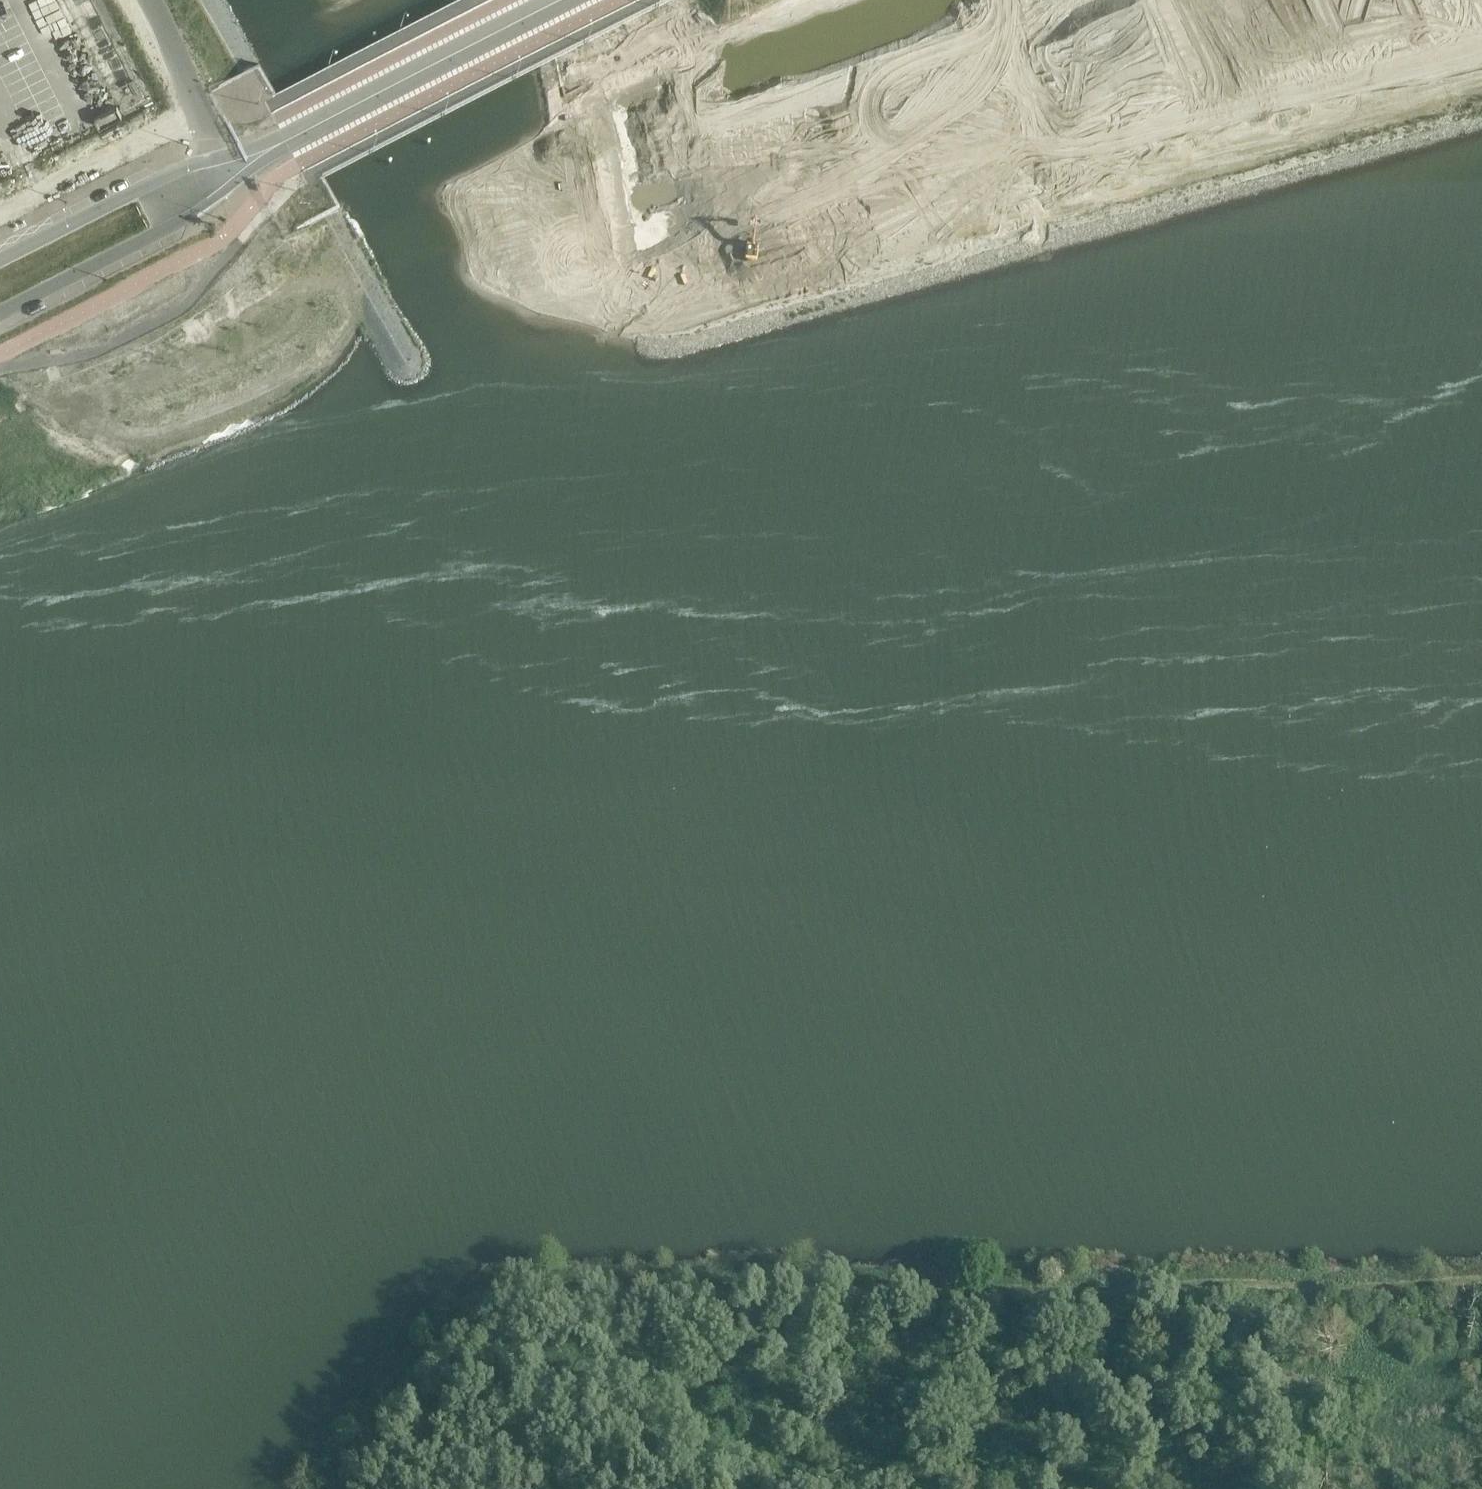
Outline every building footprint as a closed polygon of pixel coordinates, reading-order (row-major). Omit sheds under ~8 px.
[(108,90),(130,79),(90,0),(63,0),(108,90)]
